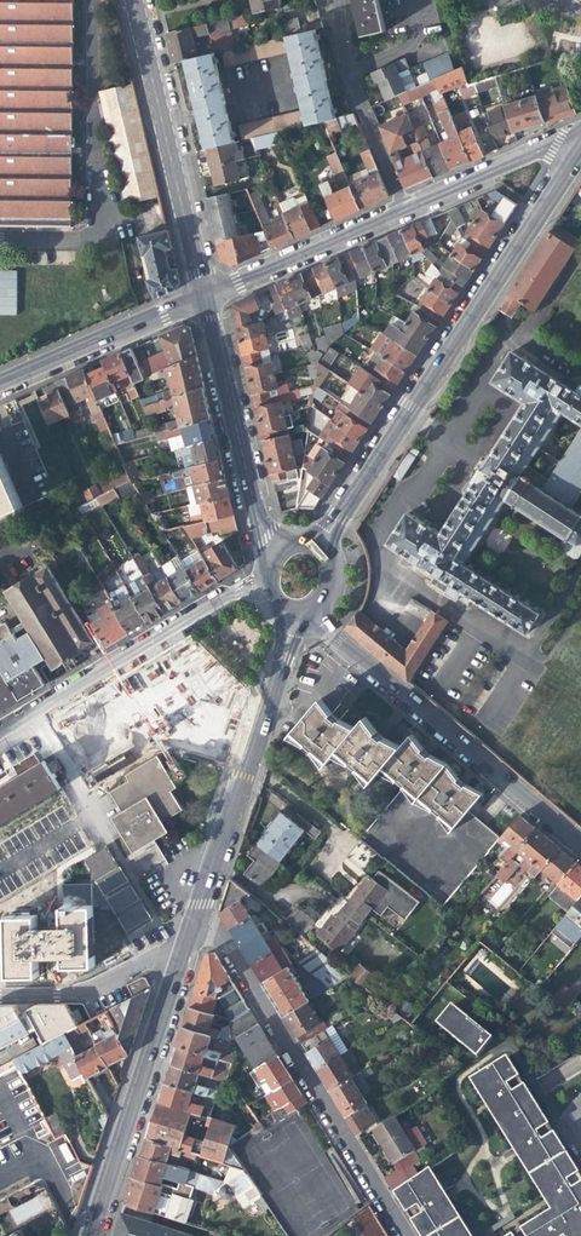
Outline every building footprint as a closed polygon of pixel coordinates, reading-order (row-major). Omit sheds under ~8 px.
[(75,39),(75,0),(0,0),(0,192),(73,192),(73,176),(75,39)] [(257,12),(257,13),(283,7),(281,0),(254,0),(257,12)] [(379,0),(355,0),(357,7),(363,36),(386,30),(379,0)] [(176,64),(187,61),(214,54),(215,54),(210,34),(249,24),(246,14),(168,33),(176,64)] [(309,123),(323,120),(336,117),(329,89),(326,74),(323,63),(316,31),(289,37),(292,50),(299,78),(306,109),(309,123)] [(286,38),(222,52),(225,67),(289,52),(286,38)] [(82,39),(75,39),(73,176),(82,175),(82,39)] [(448,53),(423,64),(431,81),(434,80),(440,78),(456,70),(448,53)] [(204,130),(209,147),(232,142),(236,141),(232,127),(228,112),(226,103),(217,68),(214,54),(187,61),(199,110),(204,130)] [(382,87),(388,100),(398,96),(407,92),(399,73),(410,68),(406,57),(372,72),(377,82),(381,81),(382,84),(383,86),(382,87)] [(439,92),(457,85),(467,81),(463,67),(456,70),(440,78),(434,80),(438,90),(439,92)] [(496,76),(475,82),(478,93),(499,86),(496,76)] [(421,98),(431,94),(438,90),(434,80),(431,81),(418,87),(416,87),(421,98)] [(463,99),(478,93),(475,82),(468,84),(467,81),(457,85),(458,88),(458,87),(463,99)] [(160,196),(134,86),(99,94),(115,161),(117,161),(128,204),(160,196)] [(567,86),(537,96),(546,123),(560,119),(576,113),(567,86)] [(402,106),(421,98),(416,87),(407,92),(398,96),(402,106)] [(431,94),(435,103),(442,99),(439,92),(438,90),(431,94)] [(506,106),(506,108),(515,132),(528,128),(546,123),(537,96),(506,106)] [(442,99),(435,103),(440,113),(447,110),(442,99)] [(507,135),(515,132),(506,108),(487,113),(495,139),(507,135)] [(447,110),(440,113),(441,117),(452,140),(442,144),(453,170),(463,166),(471,162),(458,134),(451,119),(447,110)] [(242,139),(251,137),(278,131),(307,124),(303,111),(239,126),(242,139)] [(407,116),(410,124),(419,142),(434,178),(445,173),(453,170),(442,144),(431,149),(415,112),(407,116)] [(336,117),(341,128),(357,121),(353,113),(336,117)] [(406,115),(379,127),(385,139),(386,141),(391,154),(399,151),(411,146),(419,142),(410,124),(407,116),(406,115)] [(461,115),(451,119),(458,134),(468,130),(461,115)] [(329,134),(341,128),(336,117),(323,120),(329,134)] [(471,128),(468,130),(458,134),(471,162),(478,159),(484,157),(477,141),(471,128)] [(283,142),(278,131),(251,137),(257,150),(283,142)] [(241,139),(236,141),(232,142),(236,161),(246,159),(241,139)] [(210,158),(212,167),(236,161),(232,142),(209,147),(207,147),(210,158)] [(399,151),(391,154),(407,190),(423,183),(434,178),(419,142),(411,146),(415,155),(403,160),(399,151)] [(321,184),(337,220),(344,217),(362,209),(351,185),(348,177),(337,152),(327,156),(337,180),(330,182),(329,181),(321,184)] [(363,160),(367,168),(371,176),(351,185),(362,209),(376,203),(390,197),(372,156),(363,160)] [(250,178),(246,159),(236,161),(241,180),(250,178)] [(217,185),(241,180),(236,161),(212,167),(213,172),(214,175),(217,185)] [(367,168),(348,177),(351,185),(371,176),(367,168)] [(250,194),(264,228),(265,231),(272,248),(285,242),(295,238),(287,218),(272,225),(270,219),(258,191),(250,194)] [(482,212),(475,223),(496,237),(503,227),(518,206),(511,201),(497,191),(486,195),(499,204),(491,217),(482,212)] [(73,192),(0,192),(0,227),(72,227),(73,192)] [(231,192),(207,198),(212,220),(237,214),(231,192)] [(309,202),(306,195),(297,199),(300,206),(309,202)] [(294,197),(280,203),(285,213),(300,206),(297,199),(294,197)] [(141,205),(149,236),(168,231),(161,200),(141,205)] [(300,206),(285,213),(287,218),(295,238),(307,233),(311,231),(320,227),(309,202),(300,206)] [(466,224),(457,208),(447,212),(457,229),(466,224)] [(285,213),(270,219),(272,225),(287,218),(285,213)] [(237,214),(212,220),(218,242),(242,236),(237,214)] [(433,218),(431,219),(422,223),(415,226),(402,231),(413,255),(422,251),(425,250),(429,248),(431,247),(426,234),(438,229),(433,218)] [(472,245),(485,254),(492,244),(496,237),(475,223),(464,240),(472,245)] [(555,225),(551,232),(575,248),(579,241),(555,225)] [(172,249),(168,231),(149,236),(140,239),(144,256),(148,255),(151,265),(167,260),(165,250),(172,249)] [(242,236),(218,242),(222,260),(232,265),(245,260),(272,248),(265,231),(242,236)] [(394,263),(413,255),(402,231),(394,235),(384,239),(394,263)] [(575,248),(551,232),(528,267),(510,294),(523,302),(535,310),(576,248),(575,248)] [(375,271),(394,263),(384,239),(376,242),(364,247),(375,271)] [(464,240),(452,257),(474,271),(482,259),(485,254),(472,245),(464,240)] [(356,280),(375,271),(364,247),(356,251),(345,256),(356,280)] [(434,265),(436,267),(441,263),(429,248),(425,250),(422,251),(427,257),(433,264),(434,265)] [(414,263),(427,257),(422,251),(413,255),(414,263)] [(338,287),(356,280),(345,256),(338,259),(327,264),(338,287)] [(449,279),(462,288),(469,278),(474,271),(452,257),(446,266),(442,261),(441,263),(436,267),(441,274),(449,279)] [(170,271),(167,260),(151,265),(154,276),(149,278),(154,299),(177,289),(180,284),(177,270),(170,271)] [(319,295),(338,287),(327,264),(319,267),(308,272),(319,295)] [(435,282),(430,291),(451,305),(457,296),(462,288),(449,279),(441,274),(436,267),(434,265),(426,276),(435,282)] [(17,315),(17,270),(0,270),(0,315),(17,315)] [(299,304),(319,295),(308,272),(298,276),(289,280),(299,304)] [(277,313),(299,304),(289,280),(280,284),(271,288),(277,301),(274,305),(277,313)] [(427,313),(440,322),(447,312),(451,305),(430,291),(418,308),(427,313)] [(256,294),(246,298),(250,311),(260,309),(256,294)] [(523,302),(510,294),(501,307),(515,315),(523,302)] [(233,309),(234,315),(236,324),(240,341),(266,335),(263,322),(253,324),(250,311),(246,298),(236,303),(233,309)] [(418,308),(407,325),(429,339),(435,328),(440,322),(427,313),(418,308)] [(359,313),(342,327),(343,332),(352,326),(360,321),(359,313)] [(272,319),(263,322),(266,335),(276,332),(272,319)] [(146,375),(154,372),(198,356),(191,328),(186,325),(161,336),(167,351),(141,361),(146,375)] [(389,338),(396,342),(404,348),(417,356),(423,346),(429,339),(407,325),(400,335),(393,330),(389,338)] [(327,331),(328,339),(329,347),(343,332),(342,327),(327,331)] [(376,330),(365,347),(378,355),(385,359),(406,372),(411,364),(417,356),(404,348),(396,342),(389,338),(376,330)] [(269,348),(266,335),(240,341),(242,348),(245,361),(261,357),(260,351),(269,348)] [(302,348),(313,345),(310,335),(300,337),(302,348)] [(318,350),(324,356),(327,351),(329,347),(328,339),(317,341),(318,350)] [(340,353),(329,347),(327,351),(324,356),(322,361),(320,365),(328,371),(340,353)] [(271,355),(269,348),(260,351),(261,357),(271,355)] [(133,399),(140,396),(133,380),(142,377),(131,349),(113,357),(102,362),(104,367),(111,383),(123,378),(133,399)] [(527,403),(493,454),(492,453),(474,481),(475,482),(441,534),(408,513),(389,543),(436,573),(452,584),(447,592),(467,605),(473,597),(528,633),(541,613),(465,563),(508,498),(566,537),(559,547),(575,558),(579,557),(580,555),(580,514),(580,515),(570,509),(580,493),(580,428),(558,464),(539,451),(564,412),(580,423),(580,387),(578,391),(514,351),(494,381),(527,403)] [(271,355),(261,357),(263,364),(273,362),(271,355)] [(173,387),(140,396),(143,403),(205,387),(201,368),(198,356),(154,372),(155,376),(170,373),(173,387)] [(276,375),(273,362),(263,364),(261,357),(245,361),(247,369),(250,381),(276,375)] [(309,359),(311,367),(320,365),(318,357),(309,359)] [(367,372),(382,382),(394,390),(399,383),(406,372),(385,359),(378,368),(372,364),(367,372)] [(311,388),(316,387),(320,365),(311,367),(307,368),(311,388)] [(330,372),(328,371),(320,365),(316,387),(319,389),(330,372)] [(111,383),(104,367),(95,371),(87,375),(95,394),(95,396),(100,408),(119,400),(111,383)] [(66,407),(95,394),(87,375),(85,369),(70,376),(55,382),(66,407)] [(278,385),(276,375),(250,381),(252,389),(254,401),(270,398),(280,395),(284,395),(287,394),(289,394),(287,383),(278,385)] [(364,389),(362,393),(383,406),(390,397),(394,390),(382,382),(378,387),(369,381),(369,383),(367,381),(362,388),(364,389)] [(181,420),(168,423),(170,429),(212,418),(208,398),(205,387),(143,403),(149,417),(166,413),(166,410),(178,407),(181,420)] [(38,399),(49,423),(68,414),(58,390),(47,395),(38,399)] [(363,410),(359,416),(371,424),(378,414),(383,406),(362,393),(354,404),(363,410)] [(280,395),(270,398),(272,405),(282,403),(280,395)] [(100,408),(95,396),(90,401),(95,413),(99,411),(100,414),(103,413),(100,408)] [(285,416),(282,403),(272,405),(270,398),(254,401),(257,411),(259,421),(285,416)] [(347,415),(339,427),(360,441),(367,430),(371,424),(359,416),(356,421),(347,415)] [(288,429),(285,416),(259,421),(261,429),(264,441),(279,437),(280,437),(278,431),(288,429)] [(184,433),(187,446),(217,438),(214,426),(212,418),(170,429),(155,433),(154,433),(156,440),(184,433)] [(168,423),(153,427),(155,433),(170,429),(168,423)] [(28,505),(56,494),(24,424),(1,433),(0,433),(0,441),(28,505)] [(135,438),(154,433),(155,433),(153,427),(133,432),(135,438)] [(340,444),(337,450),(349,458),(353,451),(360,441),(339,427),(332,438),(340,444)] [(281,444),(280,437),(279,437),(264,441),(265,449),(268,461),(294,455),(291,442),(281,444)] [(175,457),(186,455),(193,453),(196,465),(222,460),(219,447),(217,438),(187,446),(173,449),(175,457)] [(28,505),(9,461),(0,441),(0,518),(28,505)] [(328,444),(316,461),(337,475),(345,464),(349,458),(337,450),(328,444)] [(415,457),(407,451),(392,475),(401,481),(415,457)] [(186,455),(189,467),(196,465),(193,453),(186,455)] [(300,479),(294,455),(268,461),(271,473),(276,492),(291,488),(290,481),(300,479)] [(398,459),(395,457),(389,467),(392,469),(398,459)] [(123,462),(127,471),(131,480),(138,478),(130,460),(123,462)] [(162,492),(186,486),(195,484),(226,477),(224,468),(222,460),(196,465),(189,467),(158,474),(162,492)] [(318,478),(298,508),(314,509),(331,485),(337,475),(316,461),(309,472),(318,478)] [(100,483),(105,494),(113,489),(131,480),(127,471),(100,483)] [(144,477),(138,478),(131,480),(136,488),(141,497),(149,495),(144,477)] [(228,485),(226,477),(195,484),(199,502),(202,501),(230,496),(228,485)] [(126,494),(136,488),(131,480),(113,489),(117,495),(124,491),(126,494)] [(190,503),(199,502),(195,484),(186,486),(190,503)] [(95,486),(79,495),(85,505),(85,504),(96,499),(101,496),(95,486)] [(118,496),(117,495),(113,489),(105,494),(101,496),(96,499),(99,504),(100,506),(118,496)] [(153,494),(149,495),(141,497),(149,510),(155,509),(157,509),(153,494)] [(183,525),(184,525),(235,516),(232,504),(230,496),(202,501),(204,512),(181,516),(183,525)] [(80,514),(99,504),(96,499),(85,504),(85,505),(77,509),(80,514)] [(157,513),(155,509),(149,510),(161,529),(166,528),(164,525),(162,524),(156,515),(157,513)] [(222,533),(238,531),(237,524),(235,516),(184,525),(191,537),(196,537),(195,535),(221,530),(222,533)] [(212,548),(202,554),(218,581),(239,568),(222,541),(217,545),(215,543),(210,546),(212,548)] [(202,554),(198,549),(180,560),(183,567),(186,571),(199,592),(207,587),(218,581),(202,554)] [(131,557),(138,569),(166,612),(175,607),(182,602),(167,577),(155,584),(148,572),(137,553),(131,557)] [(65,671),(66,672),(72,669),(78,665),(77,664),(76,665),(72,659),(82,652),(81,650),(86,647),(94,643),(95,644),(96,641),(94,641),(48,565),(18,583),(5,591),(6,593),(8,592),(14,602),(12,603),(13,605),(15,604),(22,616),(20,617),(21,619),(23,618),(29,628),(27,629),(29,631),(30,630),(37,642),(35,643),(36,645),(38,644),(45,654),(43,655),(44,658),(46,657),(52,667),(50,669),(52,671),(63,664),(67,670),(65,671)] [(160,565),(148,572),(155,584),(167,577),(160,565)] [(183,567),(167,577),(182,602),(190,598),(199,592),(186,571),(183,567)] [(92,571),(96,579),(102,575),(97,568),(92,571)] [(143,584),(139,586),(142,589),(131,596),(148,623),(157,617),(166,612),(138,569),(135,571),(143,584)] [(444,590),(447,592),(452,584),(436,573),(434,576),(440,580),(440,584),(441,587),(444,590)] [(98,581),(104,591),(106,594),(112,590),(104,577),(98,581)] [(137,582),(127,589),(131,596),(142,589),(139,586),(137,582)] [(116,595),(118,599),(120,603),(131,596),(127,589),(116,595)] [(408,681),(447,622),(399,590),(391,601),(425,624),(407,652),(360,612),(355,619),(352,624),(347,629),(408,681)] [(107,606),(97,612),(101,619),(93,624),(107,647),(121,639),(131,633),(109,599),(106,594),(104,591),(100,593),(98,595),(101,600),(103,601),(107,606)] [(112,597),(109,599),(131,633),(142,626),(148,623),(131,596),(120,603),(118,599),(115,601),(112,597)] [(89,617),(93,624),(101,619),(97,612),(89,617)] [(5,623),(0,626),(0,669),(13,690),(17,697),(19,701),(35,691),(44,685),(36,672),(48,665),(44,658),(43,655),(36,645),(35,643),(29,631),(27,629),(24,623),(9,631),(5,623)] [(243,709),(246,697),(187,641),(135,673),(122,680),(155,733),(175,721),(144,674),(169,659),(211,703),(195,749),(226,758),(243,709)] [(0,679),(0,712),(9,707),(13,704),(19,701),(17,697),(15,699),(3,677),(0,679)] [(311,751),(322,766),(336,749),(355,727),(338,719),(336,721),(334,719),(330,715),(332,713),(327,707),(323,701),(320,697),(300,720),(295,727),(289,733),(287,736),(304,745),(306,743),(312,749),(311,751)] [(336,749),(371,780),(382,768),(400,746),(384,737),(382,739),(379,736),(375,734),(378,731),(365,715),(355,727),(336,749)] [(403,786),(417,798),(446,764),(430,754),(428,756),(425,754),(421,751),(423,748),(411,733),(400,746),(382,768),(403,786)] [(122,812),(113,818),(135,852),(141,848),(149,843),(168,832),(162,822),(182,809),(170,791),(176,788),(157,757),(125,776),(129,782),(111,793),(122,812)] [(0,788),(0,804),(9,819),(60,788),(54,778),(57,777),(54,772),(51,774),(46,764),(44,761),(18,777),(17,774),(13,777),(9,779),(10,782),(0,788)] [(458,779),(446,764),(417,798),(420,802),(436,813),(450,832),(467,812),(481,794),(466,785),(464,787),(461,784),(457,781),(458,779)] [(9,819),(0,804),(0,824),(9,819)] [(255,842),(257,843),(282,863),(306,832),(316,840),(322,832),(298,813),(292,820),(280,811),(270,823),(255,842)] [(500,859),(506,865),(512,859),(519,851),(536,830),(524,820),(519,815),(500,839),(502,844),(506,839),(513,845),(508,849),(500,859)] [(543,836),(536,830),(519,851),(512,859),(520,865),(535,878),(543,869),(559,850),(543,836)] [(362,871),(377,854),(359,839),(345,857),(362,871)] [(502,844),(508,849),(513,845),(506,839),(502,844)] [(263,888),(282,863),(257,843),(247,854),(254,860),(251,865),(245,872),(245,874),(263,888)] [(106,845),(85,858),(91,869),(92,884),(92,906),(114,906),(130,933),(153,919),(106,845)] [(543,869),(560,883),(576,864),(565,855),(559,850),(543,869)] [(496,877),(504,883),(520,865),(512,859),(506,865),(496,877)] [(576,864),(560,883),(560,884),(563,886),(573,895),(578,899),(580,896),(580,868),(576,864)] [(350,903),(368,917),(373,910),(382,917),(389,908),(407,921),(421,903),(380,871),(374,880),(370,877),(362,886),(350,903)] [(229,887),(221,912),(227,921),(232,929),(252,917),(241,900),(244,900),(248,892),(232,879),(229,887)] [(92,906),(92,884),(61,884),(62,927),(37,928),(37,915),(7,916),(9,976),(38,975),(37,953),(51,953),(63,952),(63,966),(93,966),(92,906)] [(557,894),(563,886),(560,884),(553,891),(557,894)] [(567,902),(572,906),(578,899),(573,895),(567,902)] [(341,952),(368,917),(350,903),(346,900),(341,896),(330,911),(327,915),(324,912),(317,921),(298,905),(285,922),(312,944),(319,935),(341,952)] [(580,938),(580,896),(578,899),(572,906),(552,930),(573,947),(580,938)] [(256,915),(252,917),(257,926),(262,924),(256,915)] [(263,923),(262,924),(257,926),(252,917),(232,929),(236,937),(243,947),(269,932),(263,923)] [(271,937),(269,932),(243,947),(248,956),(253,965),(282,948),(274,936),(271,937)] [(293,965),(282,948),(253,965),(260,976),(264,982),(290,967),(293,965)] [(305,993),(290,967),(264,982),(273,997),(285,1015),(307,1002),(320,994),(325,991),(350,976),(347,973),(332,961),(319,950),(298,963),(322,983),(310,989),(312,993),(309,994),(305,993)] [(222,987),(231,981),(215,954),(210,954),(206,954),(195,990),(217,998),(217,992),(219,993),(223,991),(222,987)] [(505,962),(517,972),(522,965),(511,956),(505,962)] [(355,963),(347,973),(350,976),(358,966),(355,963)] [(360,964),(358,966),(350,976),(365,988),(374,976),(360,964)] [(217,998),(219,999),(225,1008),(241,999),(237,991),(231,981),(222,987),(223,991),(219,993),(217,992),(217,998)] [(122,1024),(116,1027),(130,1054),(135,1039),(152,986),(151,986),(150,988),(132,997),(108,1010),(107,1011),(111,1019),(118,1016),(122,1024)] [(383,1002),(388,1006),(397,995),(389,989),(387,992),(389,993),(383,1002)] [(192,998),(189,1008),(215,1017),(219,999),(217,998),(195,990),(192,998)] [(554,1004),(565,1014),(575,1001),(564,991),(554,1004)] [(250,1011),(241,999),(225,1008),(234,1021),(250,1011)] [(82,1003),(44,1005),(46,1009),(52,1019),(61,1035),(98,1015),(91,1003),(90,1000),(82,1003)] [(324,1030),(307,1002),(285,1015),(292,1028),(302,1044),(324,1030)] [(49,1020),(44,1010),(40,1004),(0,1005),(0,1047),(49,1020)] [(215,1017),(212,1016),(189,1008),(185,1017),(182,1026),(212,1035),(233,1040),(232,1035),(211,1029),(215,1017)] [(44,1010),(49,1020),(52,1019),(46,1009),(45,1009),(44,1010)] [(442,1031),(457,1012),(452,1009),(437,1028),(442,1031)] [(113,1022),(111,1019),(107,1011),(100,1014),(106,1025),(113,1022)] [(241,1026),(254,1018),(250,1011),(231,1023),(233,1040),(245,1033),(241,1026)] [(490,1038),(457,1012),(442,1031),(480,1060),(486,1051),(482,1048),(490,1038)] [(389,1017),(393,1023),(402,1017),(396,1013),(389,1017)] [(411,1034),(415,1028),(411,1024),(402,1017),(393,1023),(392,1023),(395,1028),(401,1026),(411,1034)] [(245,1033),(258,1025),(254,1018),(241,1026),(245,1033)] [(0,1047),(0,1051),(7,1063),(15,1059),(26,1053),(47,1042),(54,1038),(61,1035),(52,1019),(49,1020),(0,1047)] [(89,1028),(86,1021),(68,1031),(65,1033),(68,1039),(89,1028)] [(334,1024),(327,1028),(343,1055),(347,1052),(351,1050),(334,1024)] [(238,1037),(257,1068),(279,1056),(266,1036),(258,1025),(245,1033),(242,1035),(238,1037)] [(208,1046),(212,1035),(182,1026),(179,1036),(176,1044),(206,1053),(222,1058),(235,1061),(234,1054),(208,1046)] [(120,1059),(129,1055),(130,1054),(116,1027),(107,1032),(109,1037),(100,1042),(97,1037),(95,1039),(98,1044),(109,1065),(120,1059)] [(310,1057),(319,1070),(341,1056),(343,1055),(327,1028),(324,1030),(302,1044),(310,1057)] [(74,1078),(86,1072),(75,1051),(68,1039),(65,1033),(61,1035),(54,1038),(47,1042),(26,1053),(15,1059),(22,1071),(44,1060),(60,1051),(74,1078)] [(482,1048),(486,1051),(491,1045),(494,1040),(490,1038),(482,1048)] [(78,1050),(75,1051),(86,1072),(88,1077),(99,1071),(109,1066),(109,1065),(98,1044),(80,1053),(78,1050)] [(202,1065),(206,1053),(176,1044),(174,1053),(170,1063),(200,1072),(228,1080),(231,1073),(202,1065)] [(360,1073),(347,1052),(343,1055),(341,1056),(354,1077),(360,1073)] [(263,1085),(268,1094),(292,1080),(285,1068),(279,1056),(257,1068),(251,1072),(260,1087),(263,1085)] [(325,1080),(331,1091),(354,1077),(341,1056),(319,1070),(325,1080)] [(233,1068),(235,1061),(222,1058),(221,1064),(233,1068)] [(509,1058),(477,1078),(561,1214),(526,1235),(580,1235),(580,1184),(577,1177),(580,1174),(556,1134),(552,1137),(547,1129),(551,1126),(527,1086),(522,1089),(517,1081),(522,1078),(509,1058)] [(197,1083),(200,1072),(170,1063),(168,1071),(164,1081),(194,1090),(202,1092),(209,1094),(211,1087),(197,1083)] [(370,1067),(360,1073),(364,1079),(374,1073),(370,1067)] [(360,1082),(364,1079),(360,1073),(354,1077),(331,1091),(338,1103),(347,1117),(367,1105),(367,1104),(366,1103),(355,1085),(360,1082)] [(561,1214),(477,1078),(472,1081),(553,1212),(523,1231),(526,1235),(561,1214)] [(524,1082),(522,1078),(517,1081),(522,1089),(527,1086),(524,1082)] [(299,1091),(292,1080),(268,1094),(266,1095),(275,1110),(273,1112),(277,1120),(306,1104),(299,1091)] [(191,1101),(194,1090),(164,1081),(162,1089),(158,1100),(210,1117),(213,1108),(199,1104),(191,1101)] [(371,1100),(360,1082),(355,1085),(366,1103),(371,1100)] [(218,1090),(211,1087),(209,1094),(217,1096),(218,1090)] [(199,1104),(202,1092),(194,1090),(191,1101),(199,1104)] [(234,1102),(218,1090),(217,1096),(224,1102),(230,1107),(234,1102)] [(223,1163),(228,1146),(235,1125),(232,1124),(210,1117),(158,1100),(153,1116),(146,1136),(184,1149),(197,1154),(223,1163)] [(377,1121),(367,1105),(347,1117),(352,1125),(358,1134),(368,1128),(368,1127),(377,1121)] [(218,1110),(213,1108),(210,1117),(232,1124),(233,1118),(217,1113),(218,1110)] [(55,1112),(46,1117),(57,1138),(65,1133),(66,1133),(55,1112)] [(100,1119),(105,1128),(109,1117),(107,1112),(101,1114),(103,1118),(100,1119)] [(249,1121),(256,1127),(260,1124),(255,1116),(249,1121)] [(395,1166),(416,1153),(426,1147),(416,1130),(405,1137),(394,1120),(373,1132),(378,1140),(390,1156),(395,1166)] [(554,1131),(551,1126),(547,1129),(552,1137),(556,1134),(554,1131)] [(171,1152),(181,1156),(184,1149),(146,1136),(144,1143),(141,1154),(167,1163),(171,1152)] [(65,1139),(50,1145),(61,1168),(76,1162),(65,1139)] [(236,1158),(228,1146),(223,1163),(236,1167),(244,1170),(236,1158)] [(194,1160),(197,1154),(184,1149),(181,1156),(194,1160)] [(416,1153),(395,1166),(398,1172),(388,1183),(395,1195),(419,1178),(413,1167),(421,1162),(416,1153)] [(249,1178),(234,1183),(231,1185),(228,1183),(223,1181),(188,1170),(181,1168),(177,1166),(173,1165),(167,1163),(141,1154),(137,1165),(133,1176),(161,1186),(164,1178),(179,1184),(177,1191),(189,1195),(192,1187),(207,1192),(210,1192),(211,1192),(214,1189),(215,1187),(229,1196),(234,1194),(243,1207),(255,1199),(262,1210),(268,1206),(249,1178)] [(184,1161),(181,1168),(188,1170),(190,1164),(184,1161)] [(246,1174),(244,1170),(236,1167),(228,1183),(231,1185),(234,1183),(246,1174)] [(426,1173),(465,1235),(472,1235),(431,1170),(426,1173)] [(426,1173),(419,1178),(395,1195),(408,1215),(412,1212),(415,1218),(417,1220),(413,1223),(421,1235),(465,1235),(426,1173)] [(177,1191),(161,1186),(133,1176),(130,1188),(125,1203),(172,1218),(184,1222),(191,1201),(188,1199),(189,1195),(177,1191)] [(28,1189),(7,1200),(9,1205),(30,1193),(28,1189)] [(16,1225),(52,1207),(45,1192),(9,1210),(16,1225)] [(9,1205),(7,1200),(0,1203),(0,1214),(11,1208),(9,1205)] [(365,1235),(389,1235),(369,1205),(353,1216),(363,1233),(365,1235)] [(212,1231),(226,1235),(258,1235),(221,1224),(222,1220),(214,1217),(215,1215),(205,1211),(200,1227),(212,1231)] [(408,1215),(413,1223),(417,1220),(415,1218),(412,1212),(408,1215)] [(121,1214),(114,1235),(191,1235),(121,1214)] [(517,1220),(514,1215),(491,1229),(494,1234),(517,1220)]
